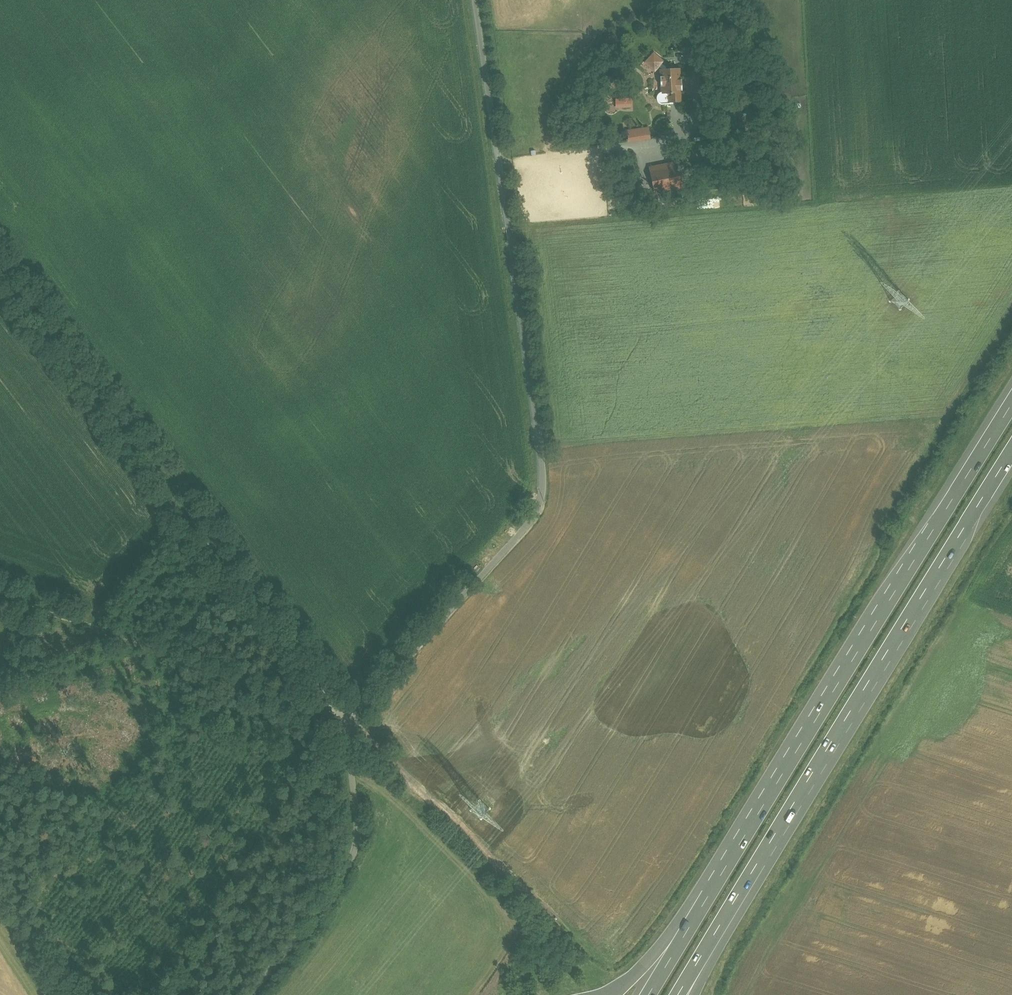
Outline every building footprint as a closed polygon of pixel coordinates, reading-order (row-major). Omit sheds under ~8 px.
[(680,69),(660,70),(661,94),(661,93),(662,101),(672,100),(672,93),(681,92),(680,69)] [(631,106),(631,96),(619,97),(619,104),(618,104),(618,107),(631,106)] [(649,126),(627,130),(629,141),(651,138),(649,126)] [(681,163),(652,169),(656,193),(686,187),(681,163)]
